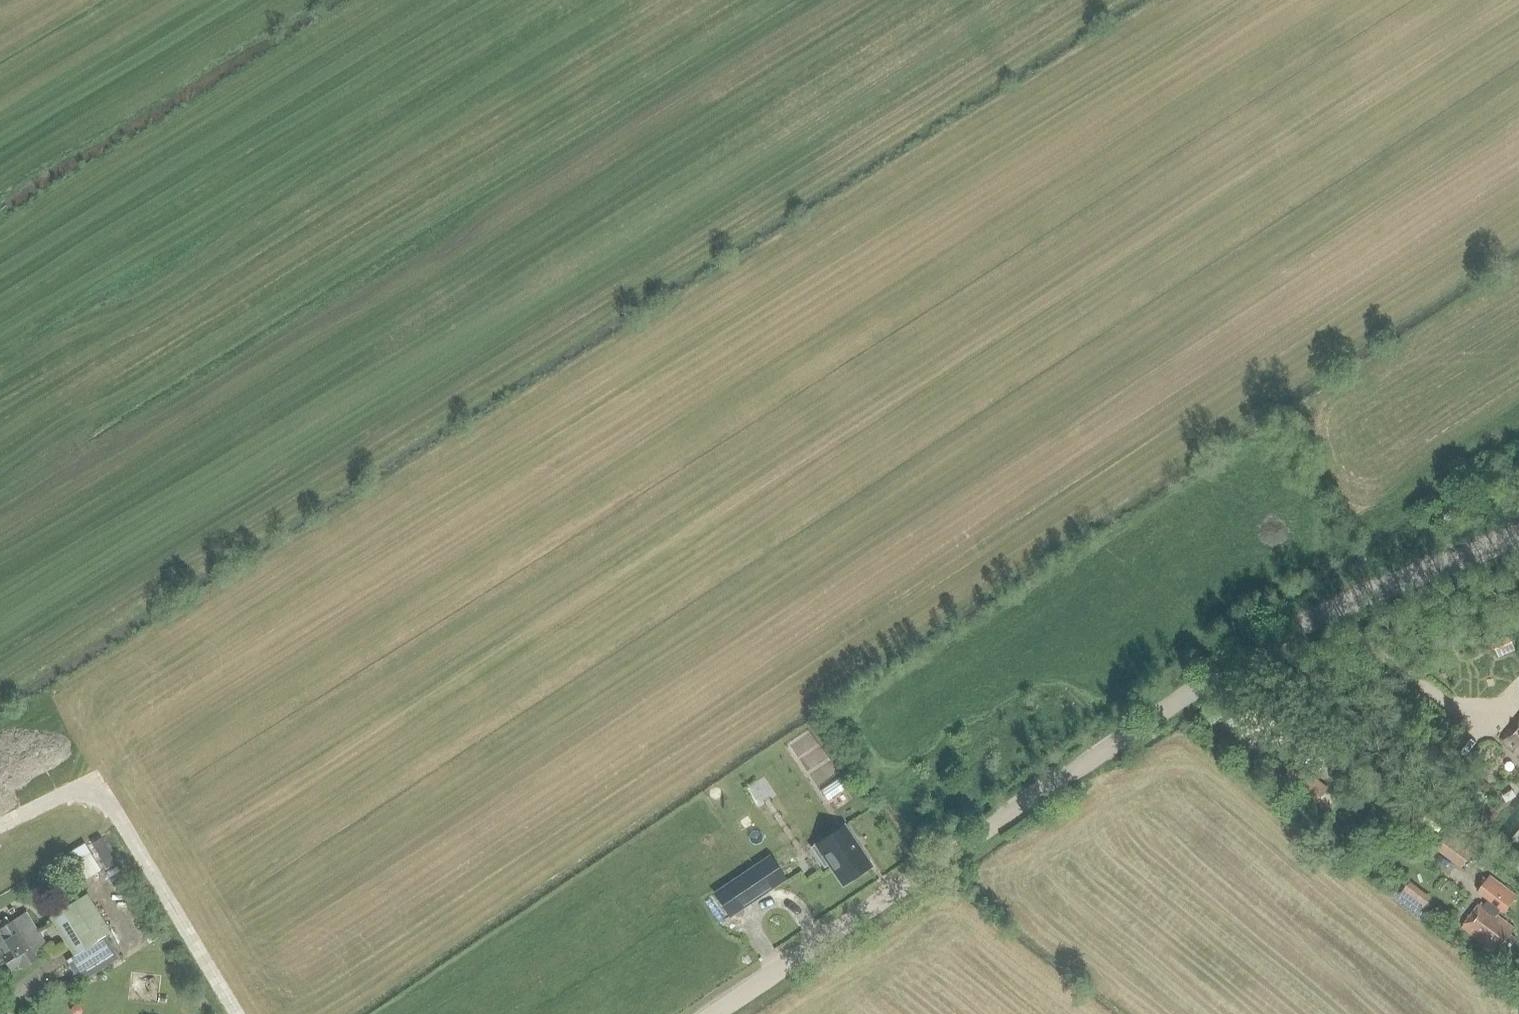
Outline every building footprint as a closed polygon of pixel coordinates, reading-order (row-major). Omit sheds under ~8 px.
[(1515,651),(1509,637),(1493,644),(1499,658),(1515,651)] [(1502,740),(1518,754),(1518,719),(1502,740)] [(1328,789),(1295,762),(1279,782),(1313,809),(1328,789)] [(1514,838),(1518,831),(1518,806),(1516,804),(1499,825),(1514,838)] [(812,848),(824,867),(829,863),(843,884),(870,867),(843,827),(812,848)] [(1473,852),(1446,832),(1434,849),(1461,869),(1473,852)] [(100,870),(107,867),(112,880),(121,877),(104,834),(88,841),(100,870)] [(79,879),(99,869),(86,842),(65,852),(79,879)] [(767,860),(717,894),(730,914),(780,880),(767,860)] [(1516,939),(1511,935),(1515,929),(1497,915),(1501,910),(1505,912),(1517,896),(1490,876),(1478,892),(1488,900),(1484,905),(1480,903),(1462,927),(1496,953),(1500,947),(1507,952),(1516,939)] [(1400,895),(1422,912),(1432,898),(1411,881),(1400,895)] [(75,904),(52,918),(76,956),(98,942),(99,942),(75,904)] [(39,959),(36,954),(48,946),(27,913),(10,924),(6,918),(0,922),(0,929),(1,930),(0,931),(0,960),(1,960),(4,958),(12,971),(21,965),(24,969),(39,959)] [(76,956),(67,961),(80,983),(115,961),(119,959),(106,937),(99,942),(98,942),(76,956)]
